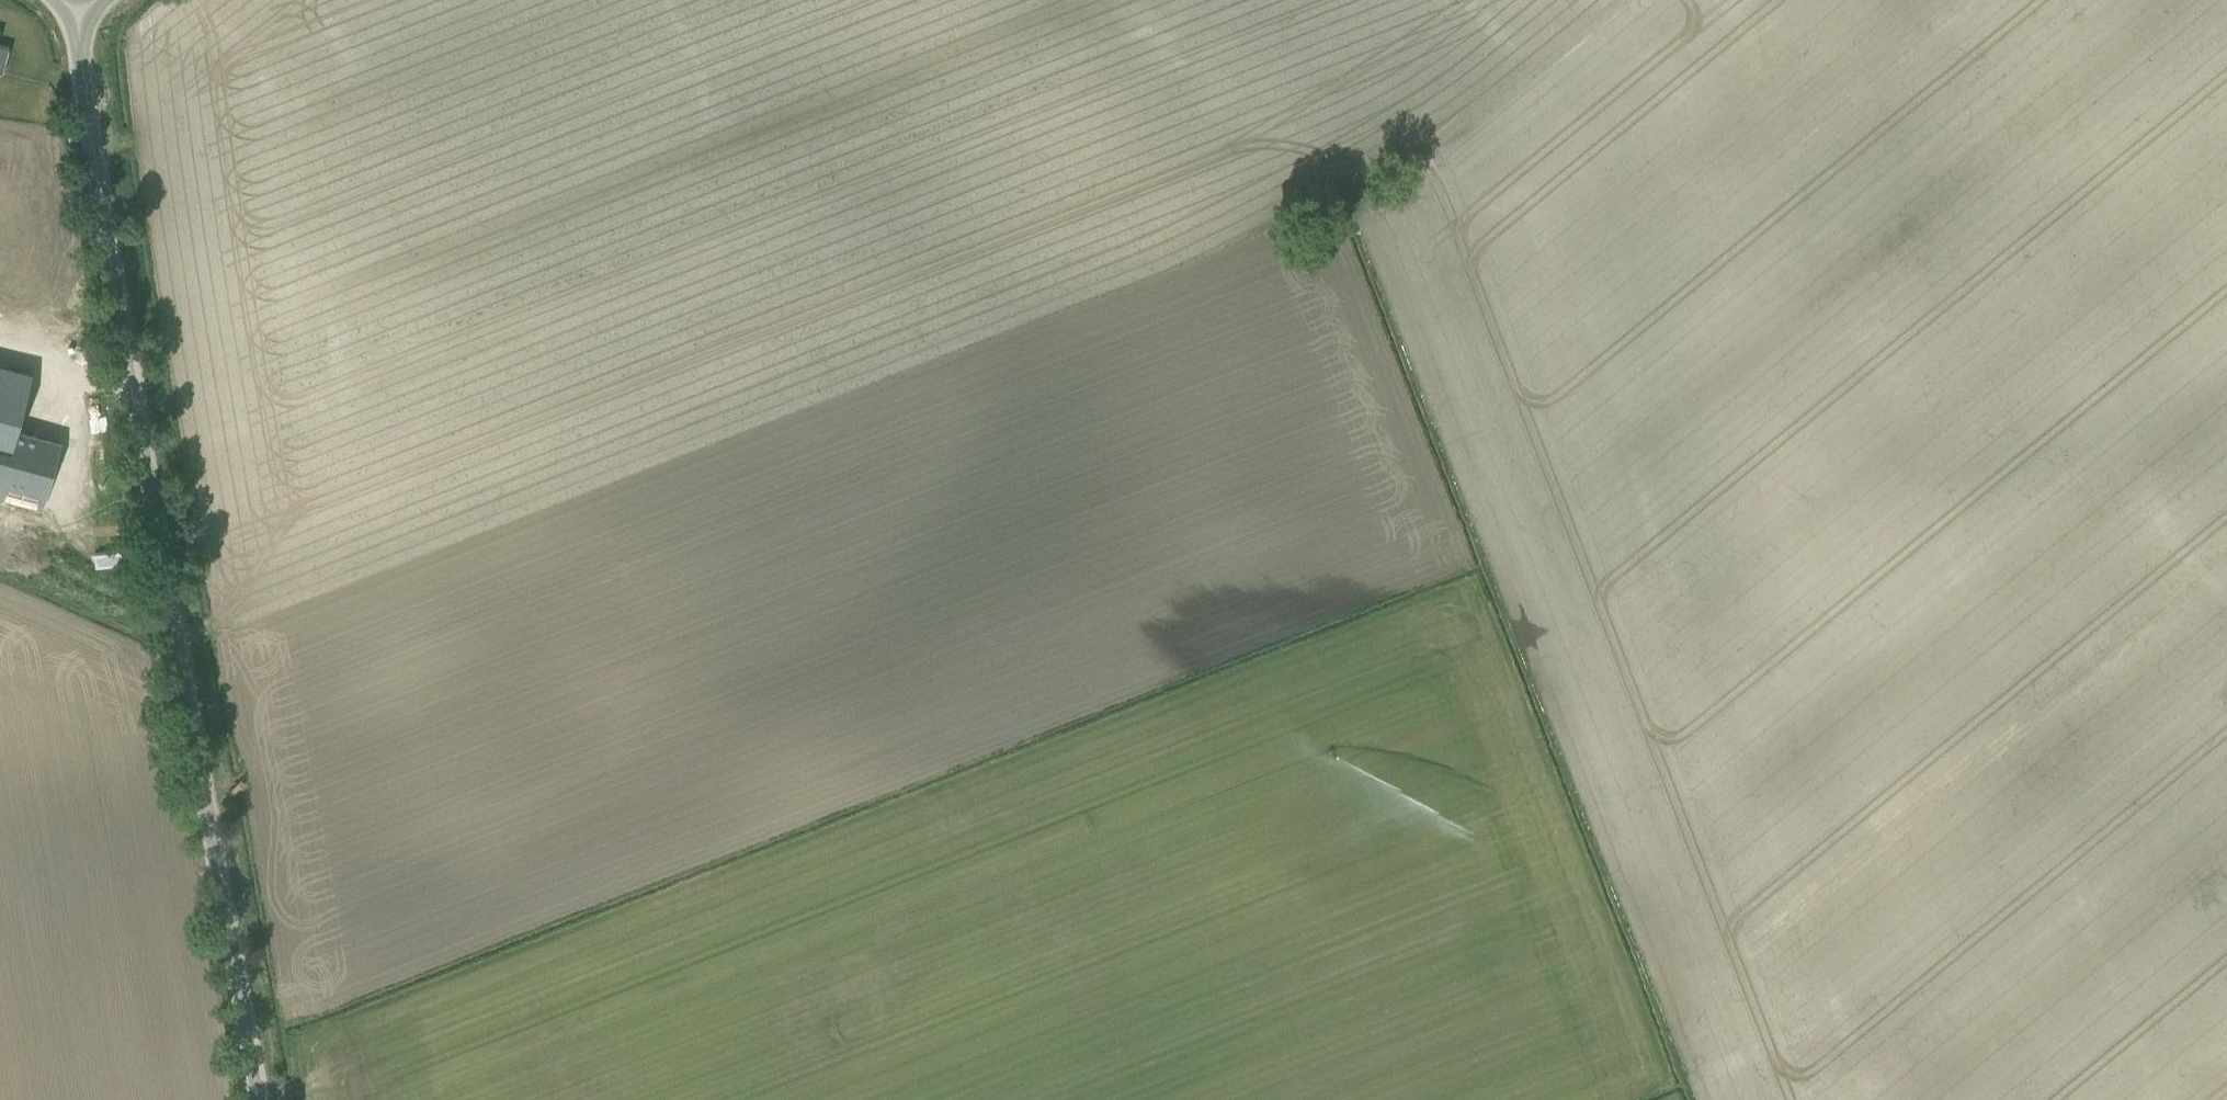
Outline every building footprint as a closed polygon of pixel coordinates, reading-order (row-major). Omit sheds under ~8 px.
[(2,73),(9,47),(0,45),(0,72),(2,73)] [(39,491),(49,456),(55,457),(59,442),(16,430),(32,371),(0,362),(0,480),(39,491)]
